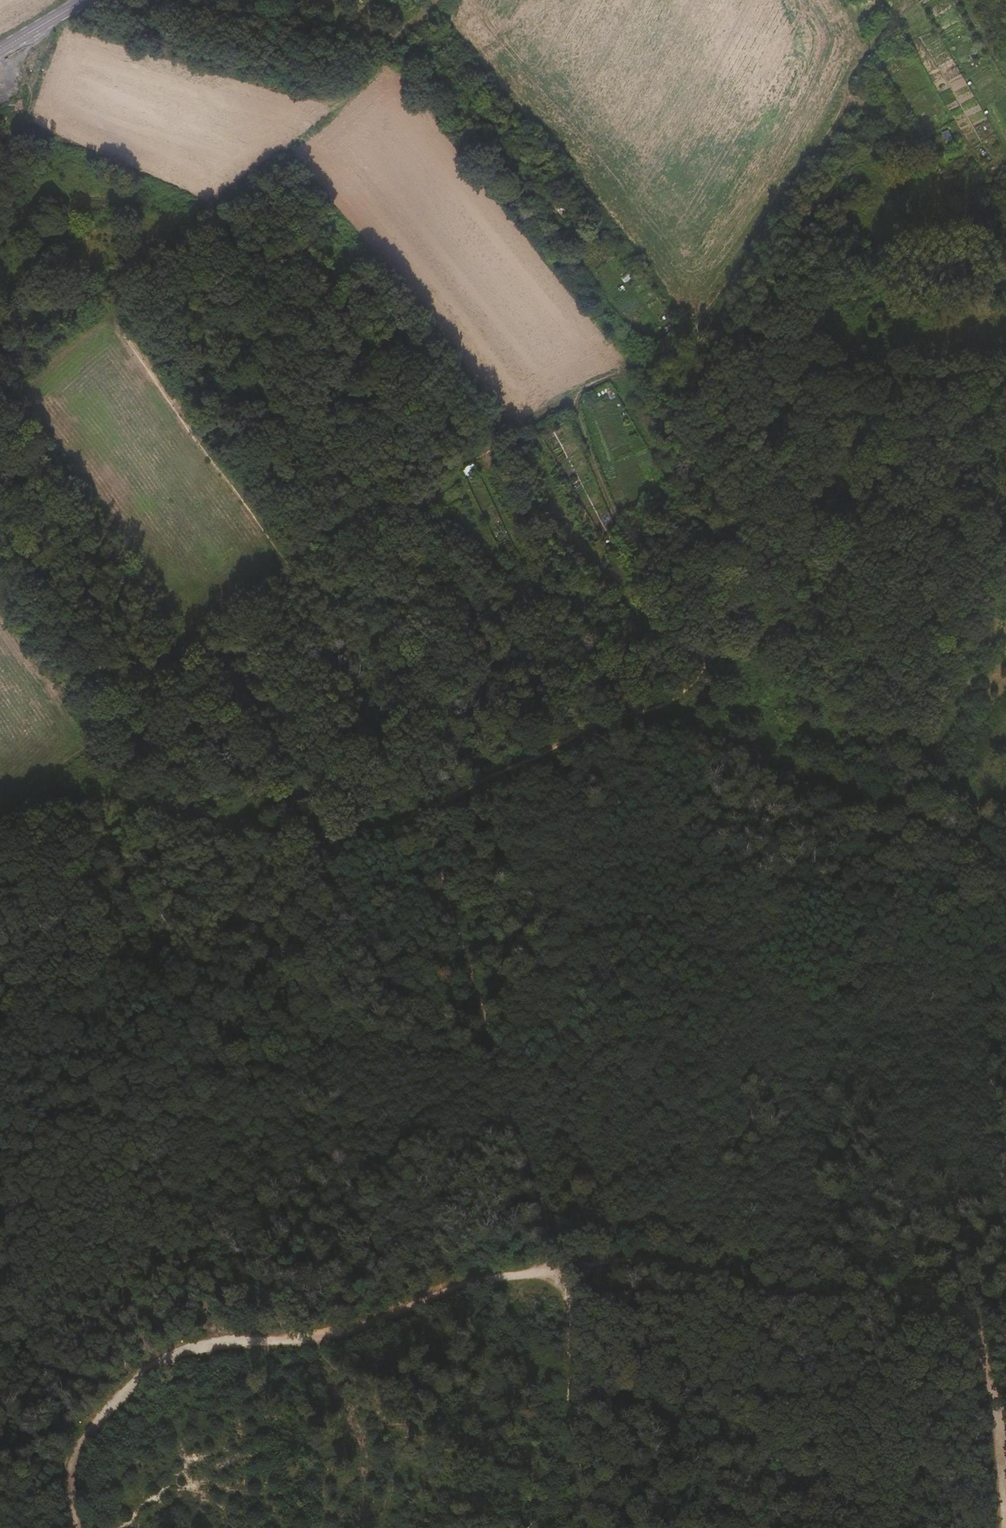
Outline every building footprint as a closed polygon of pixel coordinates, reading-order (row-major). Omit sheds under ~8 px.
[(975,53),(961,61),(964,68),(978,59),(975,53)]
